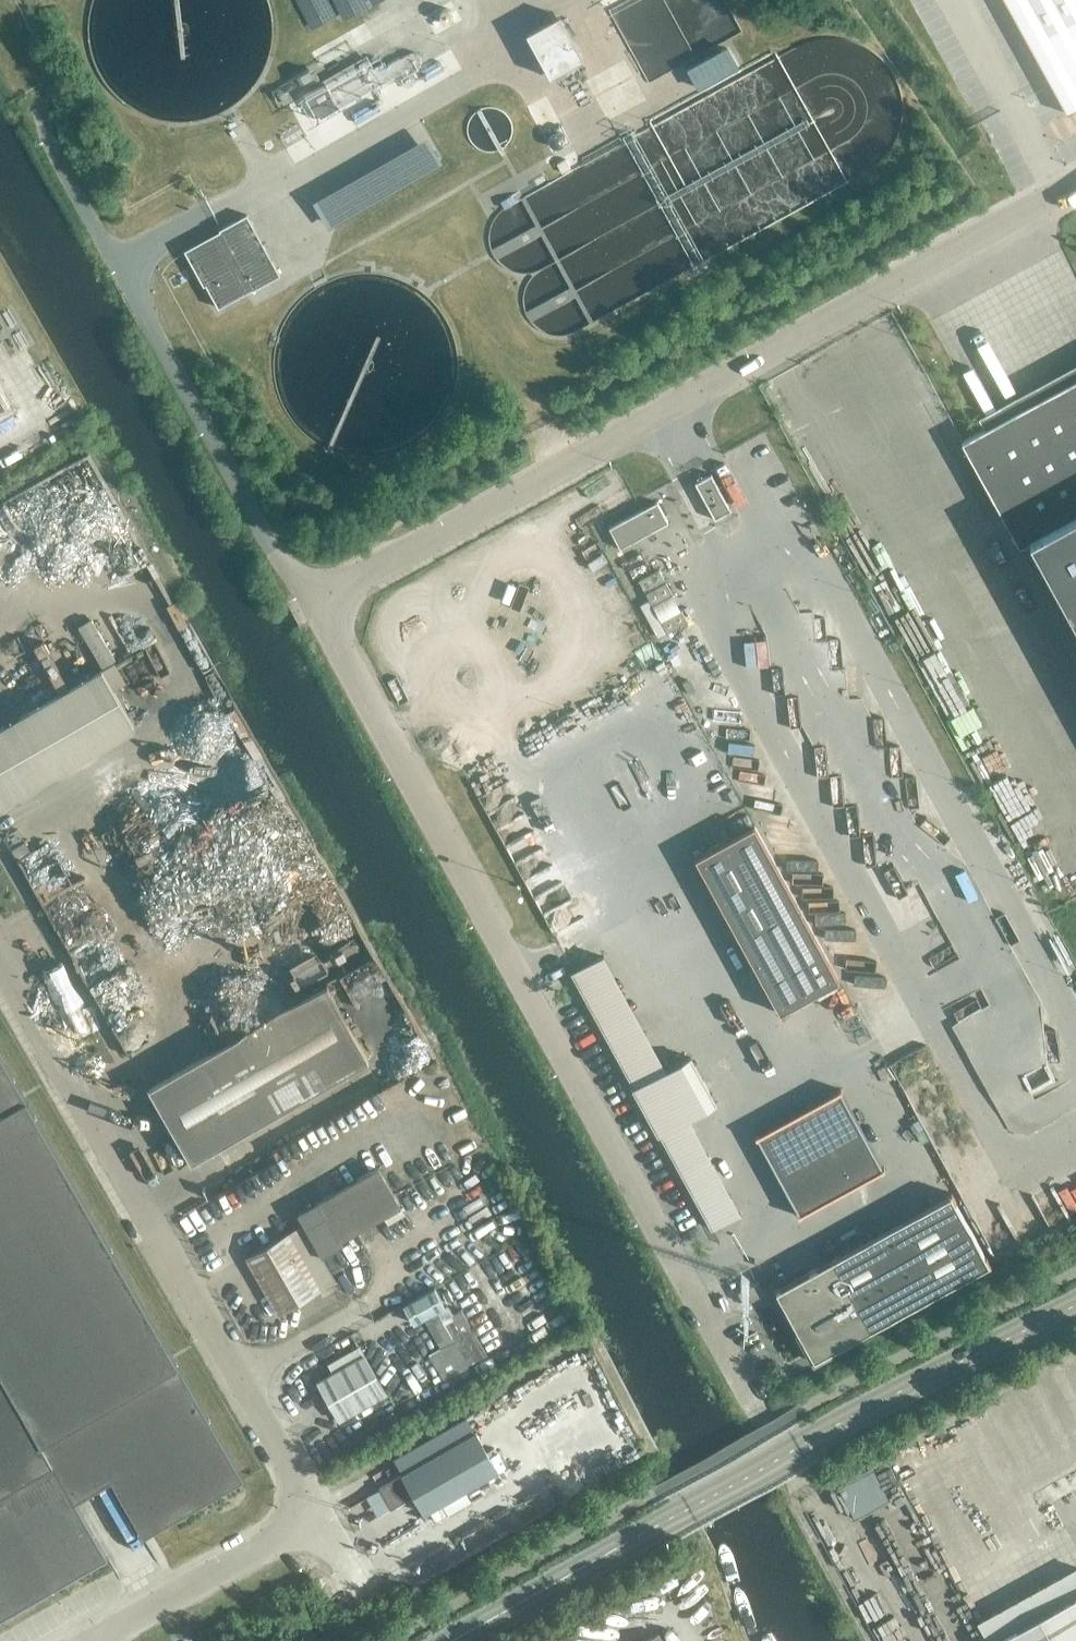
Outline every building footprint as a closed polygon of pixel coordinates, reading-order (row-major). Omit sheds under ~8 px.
[(1066,113),(1075,108),(1075,0),(1004,0),(1066,113)] [(581,59),(563,26),(558,16),(525,35),(549,78),(581,59)] [(316,120),(338,108),(325,84),(304,96),(316,120)] [(369,191),(388,184),(382,169),(364,176),(369,191)] [(253,291),(280,275),(272,261),(271,261),(247,218),(248,217),(247,215),(219,231),(220,231),(221,234),(187,253),(188,254),(189,253),(219,308),(222,306),(221,304),(251,287),(253,291)] [(962,441),(1021,544),(1032,539),(1075,619),(1075,377),(962,441)] [(692,484),(713,520),(729,511),(709,475),(692,484)] [(608,529),(618,549),(665,524),(655,504),(608,529)] [(638,580),(643,590),(663,579),(658,569),(638,580)] [(643,594),(665,634),(685,622),(663,583),(643,594)] [(135,729),(102,672),(0,728),(0,805),(135,729)] [(781,1012),(841,980),(756,825),(697,857),(781,1012)] [(18,861),(30,853),(24,844),(12,851),(18,861)] [(870,942),(870,932),(842,932),(842,942),(870,942)] [(885,948),(871,950),(873,967),(858,969),(861,986),(890,981),(885,948)] [(369,1059),(326,985),(148,1087),(191,1162),(369,1059)] [(11,1612),(106,1557),(74,1500),(93,1489),(111,1479),(144,1536),(242,1479),(161,1337),(80,1195),(0,1055),(0,1618),(11,1612)] [(632,1087),(631,1088),(657,1135),(658,1135),(657,1134),(659,1133),(687,1118),(715,1102),(690,1056),(665,1070),(634,1087),(632,1088),(632,1087)] [(841,1089),(755,1136),(756,1138),(757,1138),(798,1213),(797,1214),(798,1216),(884,1169),(883,1167),(882,1167),(841,1092),(842,1091),(841,1089)] [(247,1173),(260,1166),(254,1155),(241,1162),(247,1173)] [(339,1241),(400,1206),(377,1167),(316,1201),(339,1241)] [(978,1204),(1003,1192),(992,1169),(967,1182),(978,1204)] [(774,1290),(813,1362),(990,1265),(985,1256),(984,1256),(955,1203),(956,1202),(951,1193),(830,1259),(834,1267),(820,1275),(816,1268),(780,1288),(779,1287),(774,1290)] [(1022,1205),(1034,1227),(1053,1217),(1041,1195),(1022,1205)] [(278,1313),(336,1281),(303,1224),(246,1256),(278,1313)] [(737,1292),(743,1304),(762,1294),(756,1282),(737,1292)] [(443,1307),(432,1288),(401,1305),(412,1325),(421,1319),(438,1349),(427,1355),(442,1381),(485,1355),(459,1310),(452,1314),(447,1305),(443,1307)] [(339,1420),(386,1393),(364,1355),(317,1381),(339,1420)] [(584,1401),(568,1414),(577,1426),(593,1413),(584,1401)] [(424,1513),(498,1470),(475,1431),(378,1487),(387,1502),(397,1505),(414,1495),(424,1513)] [(995,1640),(1075,1640),(1075,1596),(995,1640)] [(658,1632),(642,1640),(663,1640),(658,1632)]
